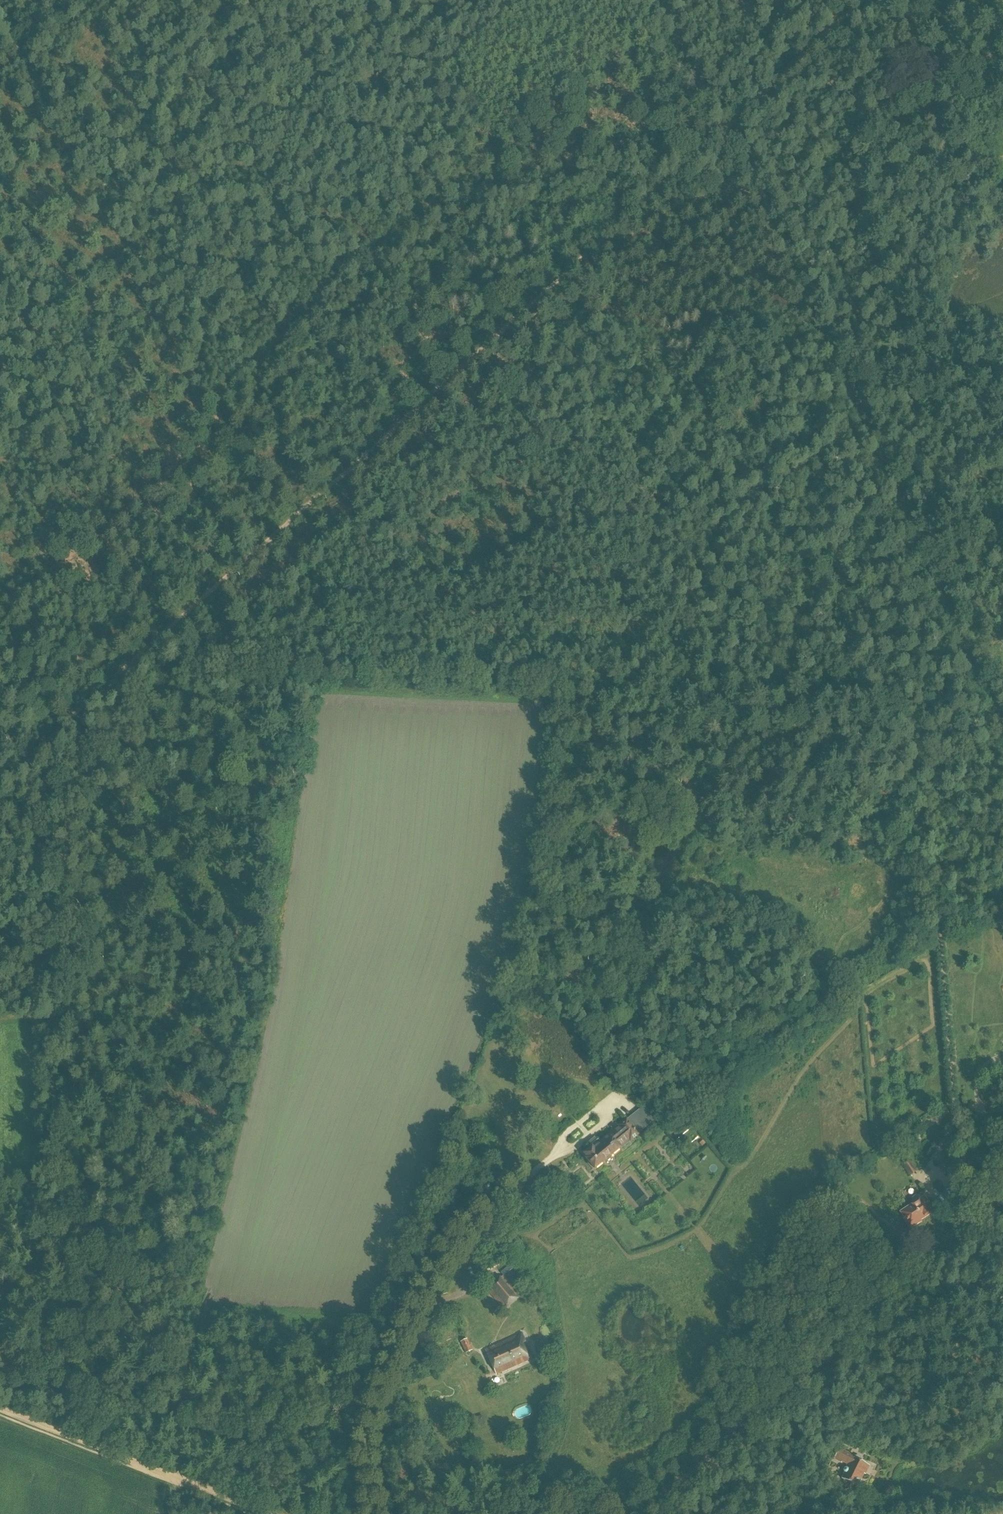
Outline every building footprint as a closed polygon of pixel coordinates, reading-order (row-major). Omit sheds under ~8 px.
[(990,1099),(1001,1094),(995,1083),(985,1088),(990,1099)] [(643,1127),(633,1116),(628,1120),(627,1119),(619,1126),(620,1128),(618,1130),(619,1132),(617,1134),(615,1131),(599,1144),(597,1141),(593,1144),(594,1146),(585,1153),(589,1157),(588,1158),(595,1168),(620,1148),(619,1147),(630,1138),(631,1140),(639,1134),(637,1132),(643,1127)] [(909,1176),(917,1171),(910,1160),(902,1166),(909,1176)] [(953,1180),(967,1171),(959,1160),(945,1170),(953,1180)] [(628,1190),(643,1207),(652,1199),(636,1182),(628,1190)] [(934,1212),(925,1197),(912,1205),(911,1204),(898,1213),(909,1230),(922,1222),(920,1220),(934,1212)] [(520,1294),(504,1276),(501,1278),(500,1276),(488,1286),(489,1288),(486,1290),(503,1309),(505,1307),(507,1309),(519,1299),(517,1297),(520,1294)] [(523,1352),(520,1346),(525,1341),(522,1333),(486,1349),(497,1374),(533,1359),(529,1350),(523,1352)] [(465,1353),(472,1351),(467,1340),(461,1342),(465,1353)] [(523,1399),(535,1393),(531,1385),(519,1391),(523,1399)] [(870,1465),(858,1460),(860,1458),(839,1448),(833,1460),(841,1463),(847,1465),(845,1469),(844,1469),(843,1471),(844,1473),(841,1478),(843,1479),(843,1481),(846,1483),(847,1482),(858,1487),(859,1485),(860,1485),(862,1480),(862,1479),(864,1474),(866,1475),(870,1465)]
